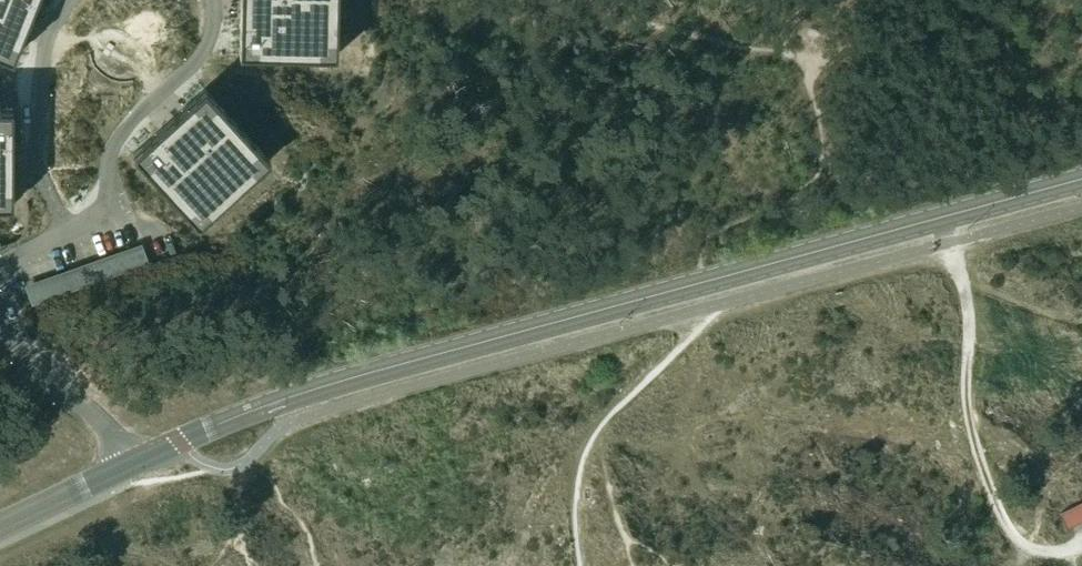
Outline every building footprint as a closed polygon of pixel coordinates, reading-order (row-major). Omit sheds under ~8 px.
[(13,62),(38,0),(0,0),(0,57),(13,62)] [(239,56),(337,58),(338,0),(241,0),(239,56)] [(271,162),(204,91),(133,157),(199,229),(271,162)] [(13,207),(13,110),(0,110),(0,207),(13,207)] [(144,240),(28,279),(35,300),(151,261),(144,240)] [(1080,523),(1081,522),(1081,504),(1073,509),(1080,523)] [(1067,529),(1080,523),(1073,509),(1061,514),(1067,529)]
